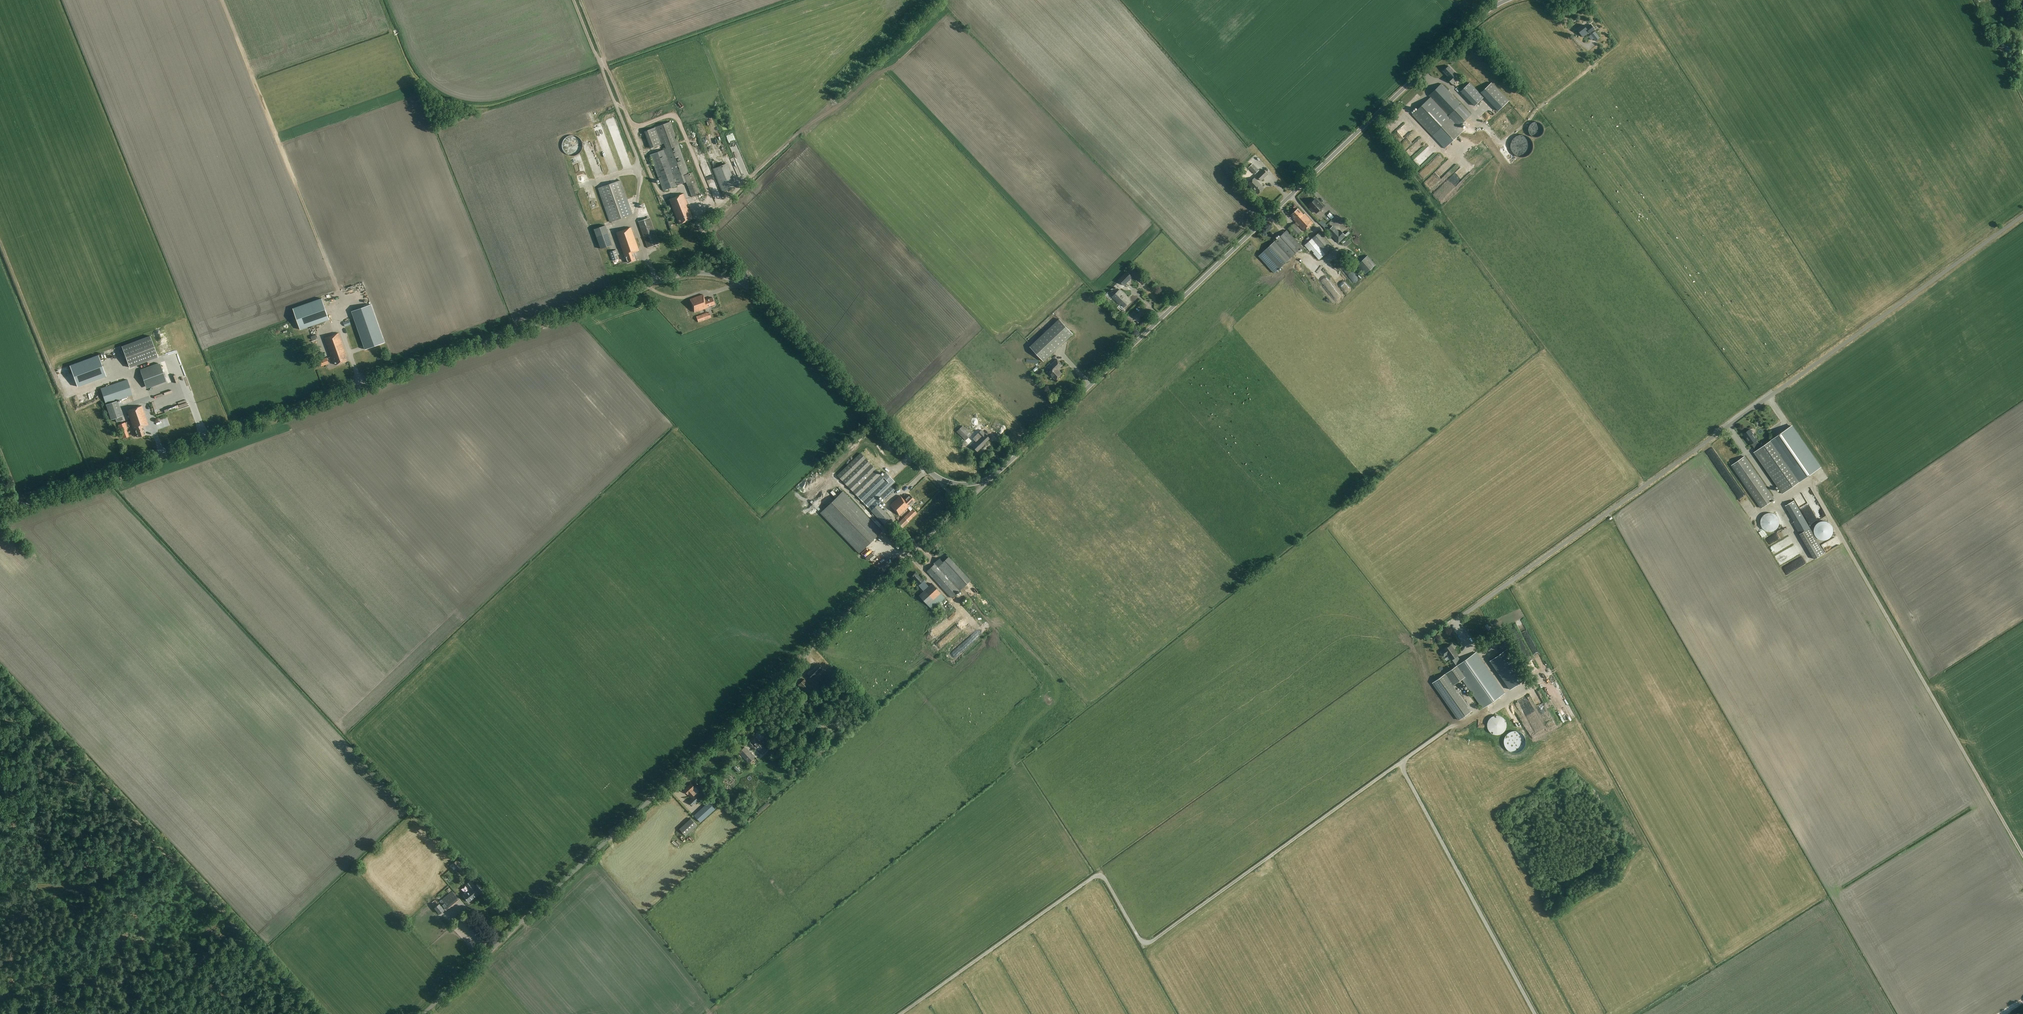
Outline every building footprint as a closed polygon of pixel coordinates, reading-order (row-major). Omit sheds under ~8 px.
[(1583,37),(1589,32),(1589,33),(1594,29),(1591,24),(1586,28),(1583,24),(1577,29),(1583,37)] [(1600,38),(1595,31),(1588,36),(1591,40),(1594,38),(1596,41),(1600,38)] [(1447,78),(1452,84),(1457,80),(1454,77),(1457,74),(1450,67),(1444,72),(1448,77),(1447,78)] [(1484,97),(1470,82),(1460,91),(1475,106),(1484,97)] [(1504,104),(1509,100),(1508,98),(1502,93),(1501,91),(1498,88),(1496,85),(1493,82),(1486,86),(1482,91),(1483,93),(1489,98),(1490,101),(1495,105),(1497,108),(1499,110),(1504,104)] [(1412,114),(1432,136),(1444,148),(1463,131),(1459,126),(1472,114),(1442,83),(1428,96),(1430,97),(1412,114)] [(690,173),(670,121),(644,131),(650,148),(664,143),(666,148),(650,154),(663,191),(686,182),(691,197),(700,194),(693,172),(690,173)] [(601,141),(610,171),(615,169),(609,149),(611,149),(607,136),(604,137),(602,133),(597,134),(600,142),(601,141)] [(1511,144),(1511,146),(1511,148),(1511,150),(1512,152),(1513,154),(1515,155),(1517,156),(1519,157),(1521,157),(1523,157),(1525,157),(1527,156),(1529,155),(1530,154),(1532,152),(1532,150),(1533,148),(1533,146),(1533,144),(1532,142),(1532,140),(1530,138),(1529,137),(1527,136),(1525,135),(1523,135),(1521,135),(1519,135),(1517,136),(1515,137),(1513,138),(1512,140),(1511,142),(1511,144)] [(624,169),(632,167),(626,145),(618,148),(624,169)] [(1475,148),(1471,151),(1476,157),(1480,153),(1475,148)] [(736,186),(727,163),(712,169),(722,193),(736,186)] [(1259,170),(1253,164),(1249,167),(1255,174),(1259,170)] [(1261,181),(1269,174),(1264,169),(1256,175),(1261,181)] [(1248,184),(1258,194),(1264,188),(1255,178),(1248,184)] [(621,180),(597,188),(610,222),(633,214),(621,180)] [(684,194),(669,199),(679,224),(693,218),(689,208),(688,208),(686,204),(688,204),(684,194)] [(1310,208),(1313,211),(1314,210),(1316,213),(1323,207),(1315,199),(1309,205),(1311,207),(1310,208)] [(1294,218),(1293,219),(1295,222),(1289,228),(1298,237),(1303,233),(1297,227),(1299,225),(1304,231),(1314,222),(1305,213),(1304,214),(1298,208),(1291,215),(1294,218)] [(650,217),(638,222),(647,248),(659,243),(650,217)] [(601,249),(612,245),(605,225),(594,229),(601,249)] [(1338,243),(1346,236),(1340,230),(1339,231),(1333,226),(1327,231),(1338,243)] [(639,250),(631,227),(616,232),(624,257),(626,256),(628,262),(635,259),(633,252),(639,250)] [(1259,256),(1274,273),(1278,269),(1303,247),(1287,230),(1263,252),(1259,256)] [(1333,247),(1320,231),(1304,245),(1309,250),(1316,243),(1325,254),(1333,247)] [(615,250),(609,252),(612,261),(619,259),(615,250)] [(1367,255),(1356,265),(1365,274),(1375,265),(1367,255)] [(1132,276),(1134,274),(1144,284),(1147,280),(1145,278),(1144,279),(1132,266),(1118,280),(1124,285),(1133,277),(1132,276)] [(1337,284),(1341,281),(1333,266),(1328,268),(1337,284)] [(364,295),(368,292),(364,286),(360,289),(364,295)] [(1112,297),(1120,305),(1121,304),(1125,307),(1130,301),(1128,299),(1129,298),(1120,289),(1112,297)] [(353,291),(351,293),(349,290),(346,293),(347,295),(345,296),(351,303),(358,298),(353,291)] [(707,307),(715,304),(712,297),(706,299),(706,298),(705,299),(703,294),(690,299),(695,312),(708,308),(707,307)] [(330,305),(338,302),(336,296),(328,299),(330,305)] [(293,308),(300,329),(329,319),(322,298),(293,308)] [(385,342),(371,304),(351,311),(365,349),(385,342)] [(698,322),(711,318),(709,312),(707,313),(707,312),(696,316),(698,322)] [(1044,361),(1073,334),(1059,319),(1030,346),(1044,361)] [(334,361),(336,365),(347,361),(346,356),(347,355),(339,333),(325,338),(333,361),(334,361)] [(150,335),(121,346),(129,367),(158,356),(150,335)] [(98,355),(69,365),(77,387),(106,376),(98,355)] [(1058,369),(1063,365),(1057,359),(1051,365),(1054,368),(1049,372),(1056,380),(1062,374),(1058,369)] [(141,372),(146,386),(166,379),(161,365),(141,372)] [(103,396),(105,404),(133,395),(127,379),(100,388),(103,396)] [(122,416),(117,400),(105,404),(111,420),(122,416)] [(142,405),(127,411),(134,430),(135,429),(138,437),(145,435),(143,427),(148,425),(142,405)] [(974,431),(980,426),(966,411),(960,417),(974,431)] [(125,422),(118,425),(121,434),(127,432),(126,429),(127,429),(125,422)] [(972,435),(963,426),(956,432),(965,440),(972,435)] [(1792,426),(1775,437),(1762,447),(1757,440),(1758,440),(1750,429),(1743,434),(1751,444),(1752,444),(1756,450),(1754,452),(1782,493),(1820,467),(1792,426)] [(984,444),(989,438),(984,433),(972,446),(977,451),(984,445),(984,444)] [(893,520),(878,505),(895,489),(861,453),(838,475),(871,511),(886,527),(893,520)] [(1775,499),(1744,456),(1732,465),(1762,508),(1775,499)] [(1803,491),(1810,506),(1819,502),(1817,499),(1815,500),(1812,492),(1813,492),(1811,488),(1803,491)] [(882,531),(843,490),(820,513),(859,553),(882,531)] [(890,505),(899,515),(910,506),(909,505),(915,500),(910,494),(904,499),(900,495),(890,505)] [(1825,553),(1818,540),(1794,500),(1785,505),(1795,521),(1793,522),(1815,559),(1825,553)] [(903,528),(917,513),(913,509),(898,523),(903,528)] [(1773,513),(1772,513),(1770,512),(1769,513),(1768,513),(1767,513),(1766,514),(1764,514),(1763,515),(1763,516),(1762,517),(1761,518),(1761,519),(1761,521),(1761,522),(1761,523),(1761,524),(1761,526),(1762,527),(1763,528),(1763,529),(1764,530),(1765,530),(1767,531),(1768,531),(1769,531),(1770,532),(1772,531),(1773,531),(1774,531),(1775,530),(1776,529),(1777,528),(1778,527),(1779,526),(1779,525),(1779,524),(1780,523),(1780,521),(1779,520),(1779,519),(1779,518),(1778,517),(1777,516),(1776,515),(1775,514),(1774,513),(1773,513)] [(1814,529),(1814,530),(1814,532),(1815,534),(1815,535),(1816,537),(1818,538),(1819,539),(1821,540),(1823,540),(1824,540),(1826,540),(1828,539),(1829,538),(1831,537),(1832,535),(1832,534),(1833,532),(1833,530),(1833,529),(1832,527),(1832,525),(1831,524),(1829,523),(1828,522),(1826,521),(1824,521),(1823,521),(1821,521),(1819,522),(1818,523),(1816,524),(1815,525),(1815,527),(1814,529)] [(1770,545),(1786,536),(1782,531),(1767,540),(1770,545)] [(1786,542),(1779,547),(1782,552),(1795,544),(1791,537),(1785,541),(1786,542)] [(1797,545),(1777,556),(1782,565),(1804,553),(1800,545),(1798,546),(1797,545)] [(934,563),(926,571),(951,598),(971,580),(948,556),(937,566),(934,563)] [(1796,571),(1793,565),(1790,566),(1789,564),(1784,567),(1787,575),(1796,571)] [(923,590),(918,595),(932,610),(946,598),(932,583),(928,586),(916,572),(911,577),(923,590)] [(955,637),(964,625),(962,623),(957,630),(953,627),(949,633),(955,637)] [(937,645),(941,650),(950,642),(946,637),(937,645)] [(1451,669),(1448,671),(1432,682),(1457,719),(1470,711),(1453,685),(1462,678),(1482,708),(1505,693),(1484,664),(1476,652),(1462,662),(1457,655),(1458,655),(1451,644),(1444,649),(1440,652),(1443,656),(1447,653),(1451,659),(1452,659),(1456,665),(1451,669)] [(1507,648),(1490,660),(1510,690),(1527,678),(1507,648)] [(812,678),(823,669),(818,664),(811,670),(811,669),(807,673),(812,678)] [(804,679),(798,684),(807,693),(808,692),(811,696),(815,692),(811,689),(812,688),(804,679)] [(1564,718),(1567,724),(1574,720),(1570,714),(1564,718)] [(1496,715),(1494,715),(1493,716),(1492,716),(1491,717),(1489,719),(1488,720),(1488,722),(1487,723),(1487,724),(1487,725),(1487,726),(1487,728),(1488,729),(1488,730),(1490,731),(1491,732),(1491,733),(1492,734),(1494,734),(1496,734),(1497,735),(1498,735),(1499,734),(1500,734),(1501,734),(1502,733),(1503,732),(1504,732),(1505,731),(1505,730),(1506,728),(1506,726),(1507,725),(1507,723),(1506,722),(1506,721),(1505,719),(1504,719),(1503,718),(1503,717),(1502,716),(1501,716),(1500,716),(1498,715),(1497,715),(1496,715)] [(826,725),(821,719),(800,737),(806,743),(826,725)] [(759,751),(760,750),(765,746),(761,743),(760,744),(755,737),(748,743),(754,750),(756,748),(759,751)] [(755,757),(745,746),(738,752),(749,763),(755,757)] [(696,793),(693,790),(695,787),(691,783),(684,789),(688,794),(691,797),(696,793)] [(693,805),(698,800),(695,796),(689,801),(693,805)] [(709,801),(694,815),(700,822),(715,809),(709,801)] [(691,818),(679,828),(686,836),(697,825),(691,818)] [(458,859),(454,862),(460,870),(464,867),(458,859)] [(470,876),(475,881),(476,880),(470,872),(467,875),(469,877),(470,876)] [(466,892),(463,895),(465,896),(465,897),(467,899),(469,901),(476,896),(482,890),(479,887),(477,884),(476,884),(475,885),(474,885),(472,881),(471,881),(470,880),(467,882),(465,884),(467,887),(469,890),(466,892)] [(439,901),(447,911),(460,900),(452,891),(439,901)] [(440,904),(436,909),(439,913),(444,909),(440,904)]
